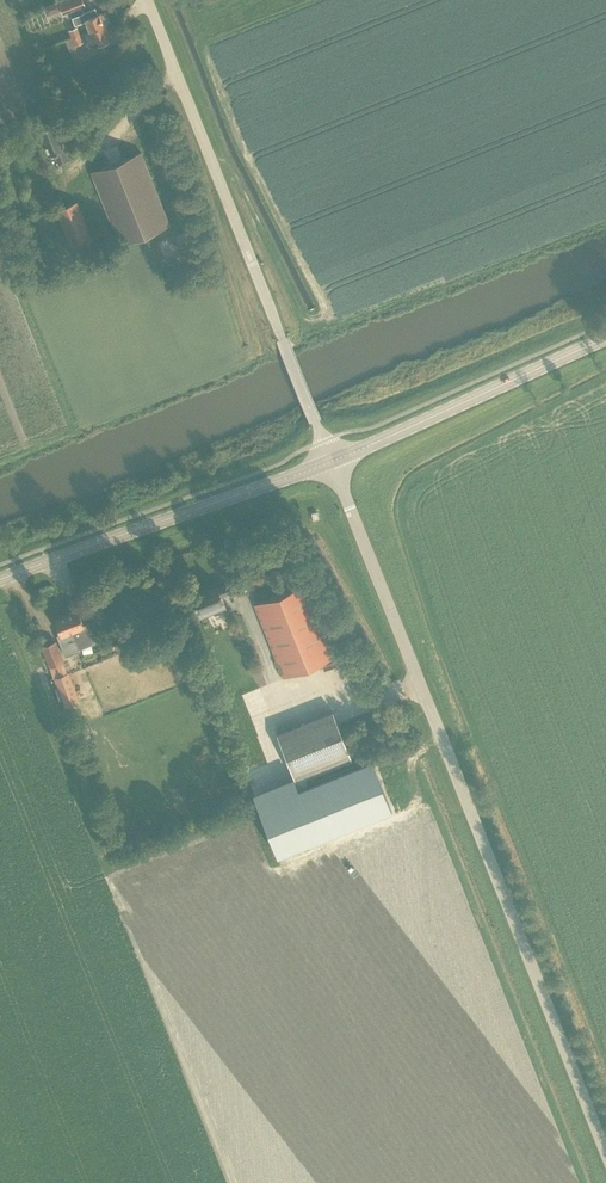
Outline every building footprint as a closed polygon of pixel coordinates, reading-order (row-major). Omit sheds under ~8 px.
[(63,14),(85,5),(83,0),(62,0),(58,2),(63,14)] [(52,1),(39,6),(44,20),(58,15),(52,1)] [(85,22),(89,32),(105,25),(105,26),(110,24),(111,23),(107,14),(106,13),(101,15),(101,14),(98,15),(96,9),(73,17),(76,25),(85,22)] [(105,25),(89,32),(94,43),(97,42),(99,47),(110,44),(108,38),(110,37),(105,26),(105,25)] [(70,31),(73,38),(81,35),(78,28),(70,31)] [(84,42),(81,35),(73,38),(66,41),(70,51),(77,48),(76,45),(84,42)] [(65,150),(66,149),(55,123),(38,129),(48,156),(54,153),(59,164),(69,161),(65,150)] [(171,225),(165,210),(141,152),(91,172),(120,245),(171,225)] [(98,250),(81,210),(78,202),(56,210),(75,259),(98,250)] [(160,256),(169,250),(161,237),(152,243),(160,256)] [(310,509),(304,510),(305,519),(312,517),(310,509)] [(312,513),(314,520),(320,519),(318,511),(312,513)] [(229,582),(218,587),(217,584),(191,595),(198,613),(225,602),(222,597),(233,592),(229,582)] [(256,605),(284,676),(333,657),(305,585),(256,605)] [(67,615),(78,643),(83,641),(79,629),(84,627),(78,611),(67,615)] [(78,643),(67,615),(55,620),(61,636),(67,633),(72,645),(78,643)] [(79,645),(82,655),(93,650),(89,641),(79,645)] [(42,648),(49,666),(64,660),(57,643),(42,648)] [(69,672),(54,678),(66,706),(77,702),(80,701),(69,672)] [(295,779),(351,757),(333,710),(277,732),(295,779)] [(79,732),(83,740),(89,738),(86,729),(79,732)] [(293,776),(258,791),(284,856),(394,811),(371,754),(296,785),(293,776)] [(114,832),(118,842),(123,840),(119,830),(114,832)]
